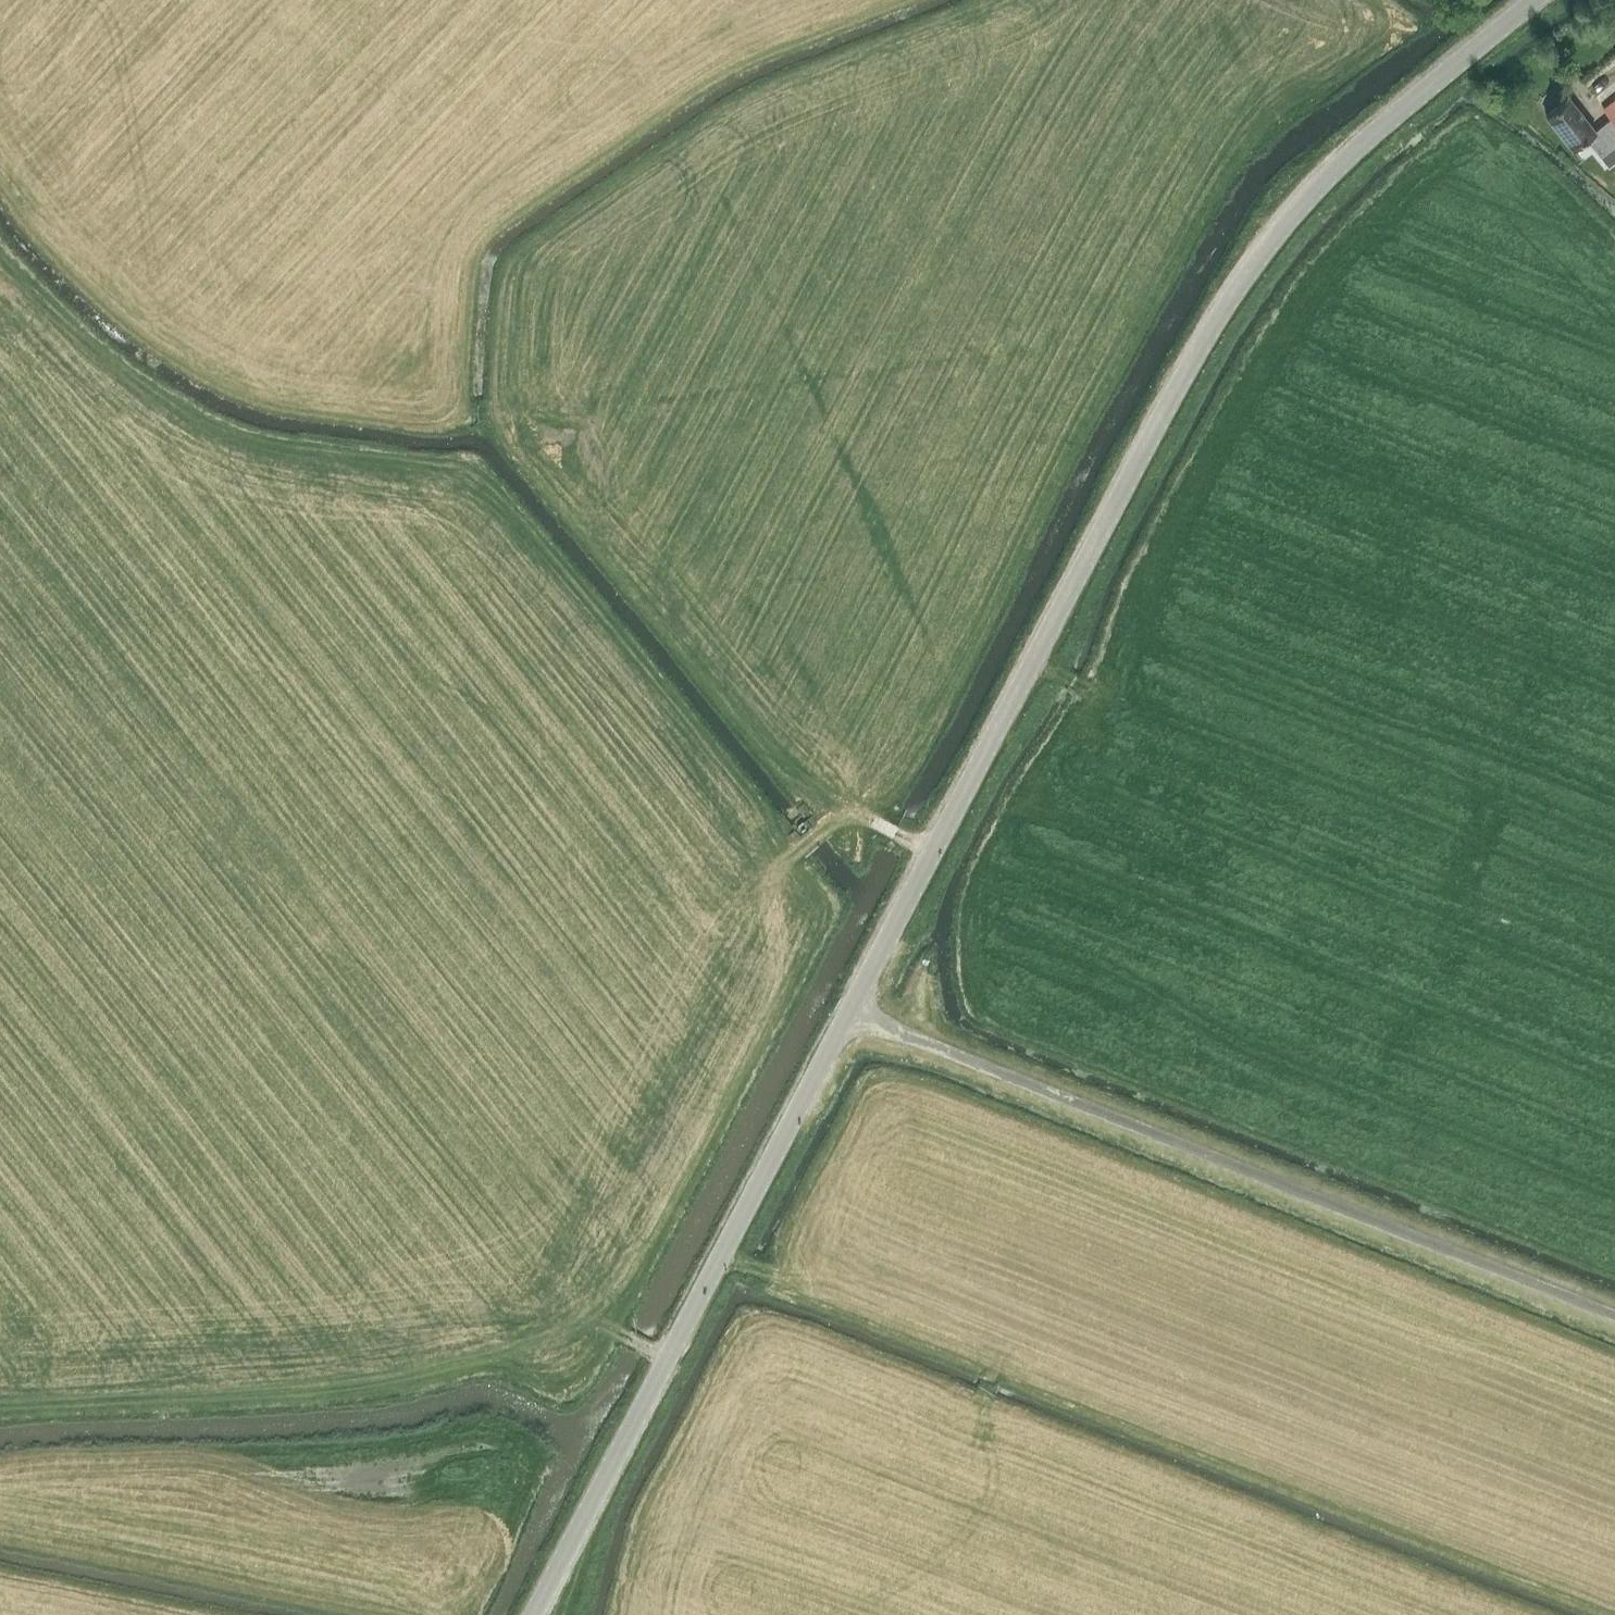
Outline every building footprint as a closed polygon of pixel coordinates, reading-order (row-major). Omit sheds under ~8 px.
[(1596,129),(1570,97),(1547,115),(1574,149),(1587,139),(1600,156),(1614,144),(1614,98),(1602,108),(1610,118),(1596,129)]
